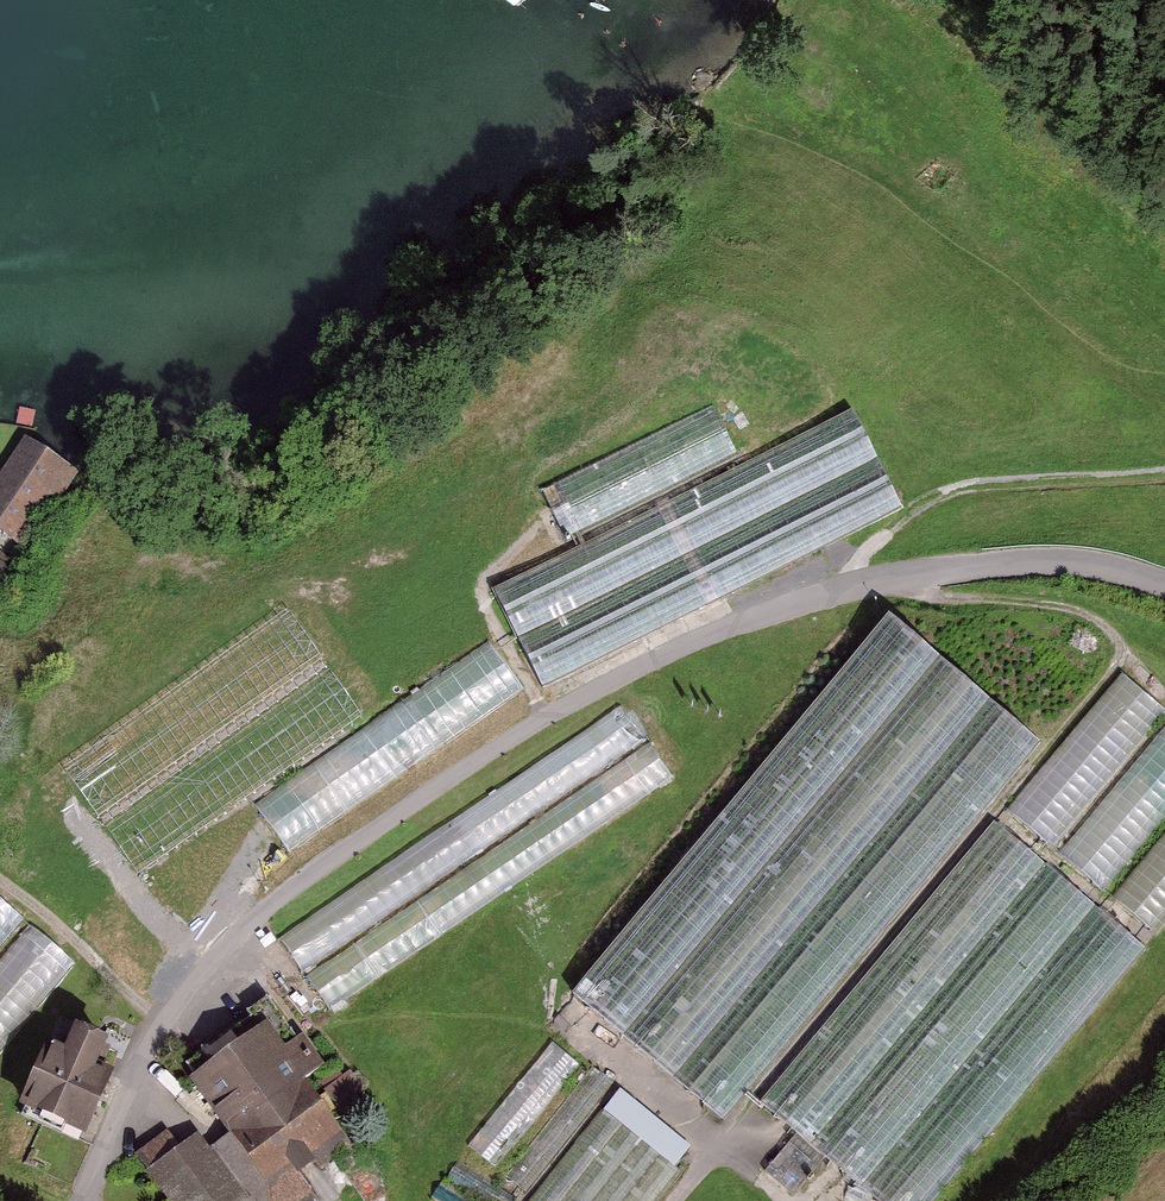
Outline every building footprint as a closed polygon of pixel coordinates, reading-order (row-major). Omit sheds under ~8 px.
[(737,460),(713,413),(550,494),(573,541),(737,460)] [(901,512),(854,418),(495,595),(542,689),(901,512)] [(0,483),(0,519),(29,536),(70,469),(26,441),(0,483)] [(0,563),(0,584),(10,571),(0,563)] [(394,701),(319,592),(177,689),(253,798),(394,701)] [(1041,749),(895,625),(580,996),(726,1120),(1041,749)] [(519,699),(488,654),(259,808),(290,853),(519,699)] [(1121,678),(1009,813),(1155,934),(1164,922),(1164,715),(1121,678)] [(670,784),(624,715),(285,944),(332,1013),(670,784)] [(998,834),(765,1108),(876,1200),(929,1200),(1139,953),(998,834)] [(0,909),(0,1054),(72,969),(0,909)] [(194,1082),(235,1137),(210,1156),(186,1124),(138,1161),(169,1200),(246,1200),(249,1199),(250,1200),(287,1200),(354,1150),(307,1089),(330,1072),(305,1039),(288,1052),(268,1025),(194,1082)] [(123,1055),(66,1031),(30,1112),(88,1137),(123,1055)] [(491,1167),(578,1068),(554,1047),(467,1146),(491,1167)] [(621,1095),(539,1200),(663,1200),(699,1155),(621,1095)] [(807,1154),(775,1166),(783,1186),(814,1175),(807,1154)]
